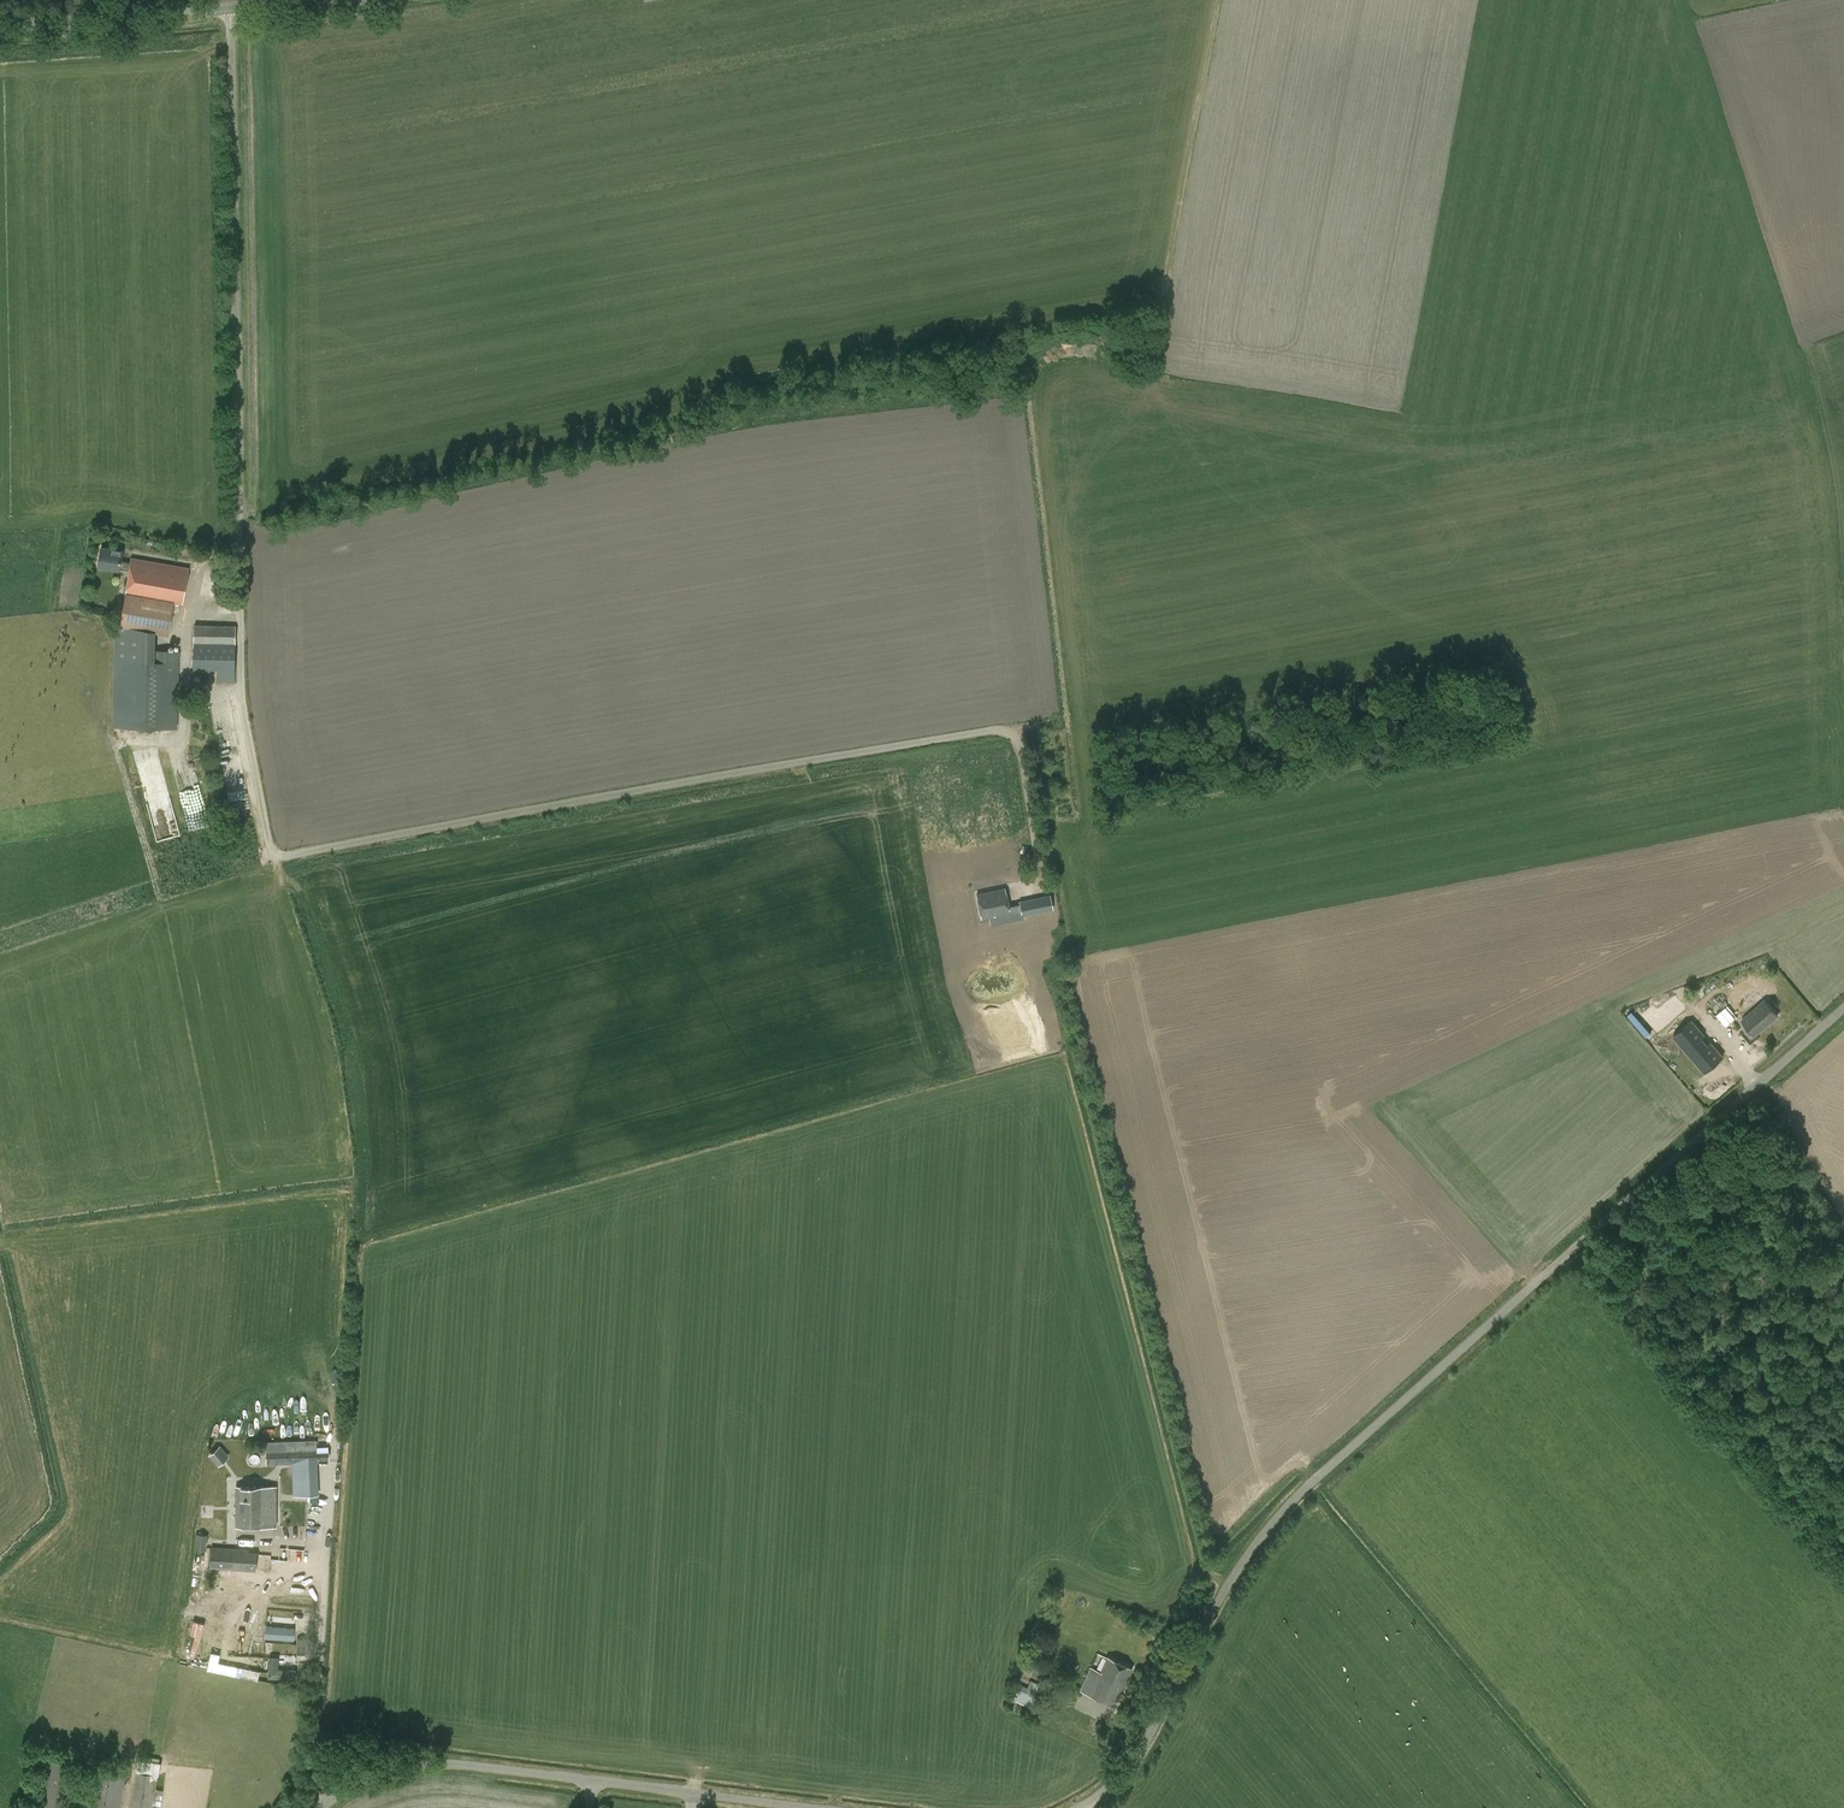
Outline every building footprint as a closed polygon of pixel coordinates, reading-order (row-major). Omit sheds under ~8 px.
[(174,601),(183,603),(189,568),(132,558),(131,562),(120,561),(122,551),(102,548),(98,566),(119,570),(119,569),(129,571),(126,593),(174,601)] [(168,633),(174,601),(126,593),(120,624),(168,633)] [(235,682),(236,625),(195,624),(193,672),(210,672),(210,670),(218,670),(218,682),(235,682)] [(177,729),(179,651),(151,650),(151,661),(114,661),(112,727),(177,729)] [(981,918),(1009,912),(1004,889),(976,895),(981,918)] [(1038,912),(1035,899),(1019,902),(1022,915),(1038,912)] [(1754,1035),(1778,1015),(1764,1000),(1741,1020),(1754,1035)] [(1799,1001),(1794,1005),(1802,1016),(1808,1012),(1799,1001)] [(1727,1025),(1737,1016),(1727,1005),(1717,1014),(1727,1025)] [(1692,1020),(1673,1036),(1705,1073),(1723,1057),(1710,1042),(1709,1043),(1703,1036),(1705,1035),(1692,1020)] [(218,1464),(227,1456),(219,1446),(210,1454),(218,1464)] [(318,1463),(317,1446),(286,1447),(287,1464),(318,1463)] [(266,1526),(266,1487),(236,1487),(236,1526),(266,1526)] [(206,1550),(208,1533),(196,1531),(194,1548),(206,1550)] [(255,1571),(256,1550),(212,1547),(211,1568),(255,1571)] [(212,1651),(208,1669),(259,1680),(261,1670),(220,1661),(222,1653),(212,1651)] [(1115,1706),(1132,1668),(1107,1657),(1100,1672),(1091,1668),(1081,1690),(1115,1706)] [(1036,1709),(1040,1699),(1018,1689),(1013,1699),(1036,1709)] [(81,1764),(41,1758),(33,1807),(74,1807),(81,1764)] [(126,1771),(94,1766),(88,1807),(120,1807),(126,1771)] [(158,1775),(135,1772),(130,1807),(153,1807),(158,1775)]
